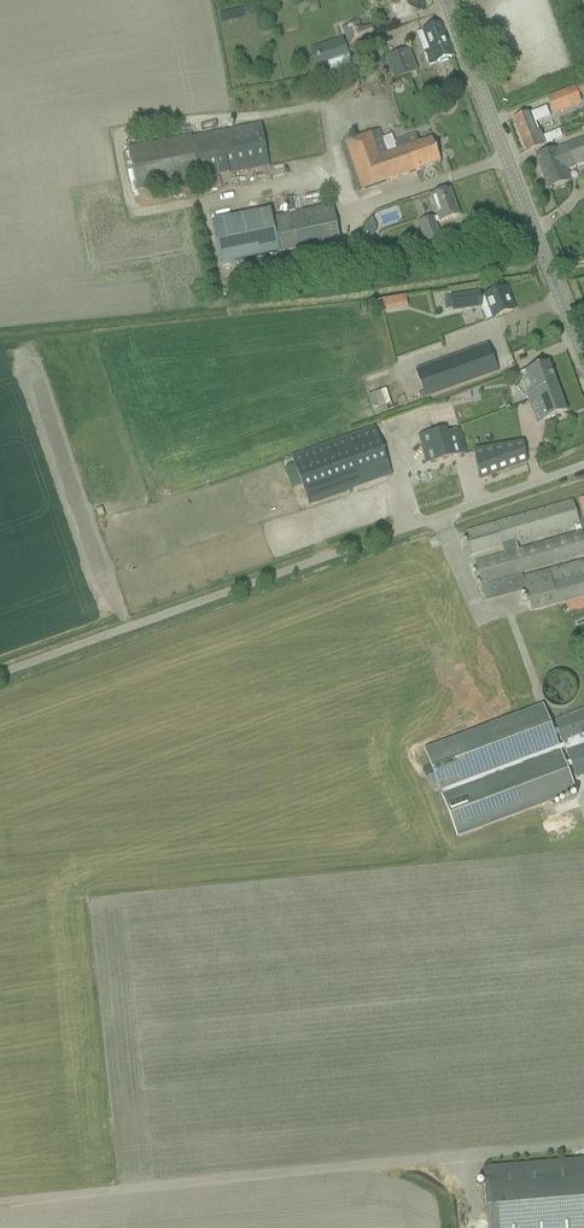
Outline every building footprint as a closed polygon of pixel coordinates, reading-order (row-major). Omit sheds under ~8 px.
[(398,19),(400,19),(403,18),(406,18),(408,17),(411,16),(413,14),(416,13),(418,11),(413,6),(415,4),(413,0),(390,0),(398,19)] [(357,44),(375,37),(371,24),(361,27),(358,19),(346,23),(347,25),(341,27),(348,47),(356,43),(357,44)] [(422,31),(429,51),(424,53),(428,65),(439,61),(440,65),(447,63),(446,58),(450,57),(438,25),(422,31)] [(342,38),(316,47),(323,67),(349,58),(342,38)] [(408,48),(384,57),(393,80),(417,71),(408,48)] [(553,114),(581,103),(578,95),(583,93),(583,83),(547,97),(553,114)] [(518,137),(537,130),(534,122),(550,116),(546,107),(511,120),(518,137)] [(269,166),(261,123),(191,136),(129,147),(137,190),(199,179),(199,180),(269,166)] [(357,192),(365,190),(379,184),(439,163),(431,139),(419,143),(416,135),(395,142),(392,135),(382,138),(378,130),(348,140),(348,141),(340,144),(357,192)] [(537,130),(518,137),(524,153),(545,146),(544,145),(551,143),(551,140),(561,137),(559,131),(542,137),(540,132),(538,132),(537,130)] [(536,157),(548,190),(571,181),(567,170),(583,164),(583,138),(536,157)] [(439,238),(434,224),(458,216),(449,190),(430,197),(437,218),(433,219),(432,219),(417,224),(424,243),(439,238)] [(332,204),(271,216),(270,210),(212,222),(221,264),(279,252),(279,254),(339,241),(332,204)] [(367,223),(357,245),(362,247),(369,244),(376,229),(372,218),(367,223)] [(511,304),(505,288),(493,292),(484,296),(481,297),(480,290),(450,295),(450,297),(444,298),(445,310),(451,309),(451,311),(480,307),(481,310),(484,311),(489,309),(493,318),(500,316),(511,311),(509,305),(511,304)] [(406,296),(380,299),(382,311),(407,307),(406,296)] [(414,370),(424,398),(497,372),(487,343),(414,370)] [(526,394),(530,406),(537,403),(543,420),(543,421),(566,412),(548,363),(525,371),(533,391),(526,394)] [(290,455),(308,505),(391,475),(373,425),(290,455)] [(445,428),(417,435),(424,464),(465,453),(458,429),(446,432),(445,428)] [(526,463),(523,442),(473,451),(479,481),(526,463)] [(522,576),(521,574),(583,555),(583,542),(572,501),(464,534),(471,555),(501,546),(503,553),(474,562),(485,601),(524,590),(531,613),(566,603),(568,611),(583,607),(583,559),(522,576)] [(553,731),(542,703),(536,705),(511,715),(422,749),(432,774),(428,775),(433,790),(437,789),(438,792),(441,790),(443,794),(441,795),(457,837),(531,809),(542,804),(576,792),(560,751),(564,750),(576,779),(583,776),(583,709),(554,721),(557,730),(553,731)] [(483,1167),(488,1227),(583,1227),(583,1159),(483,1167)]
